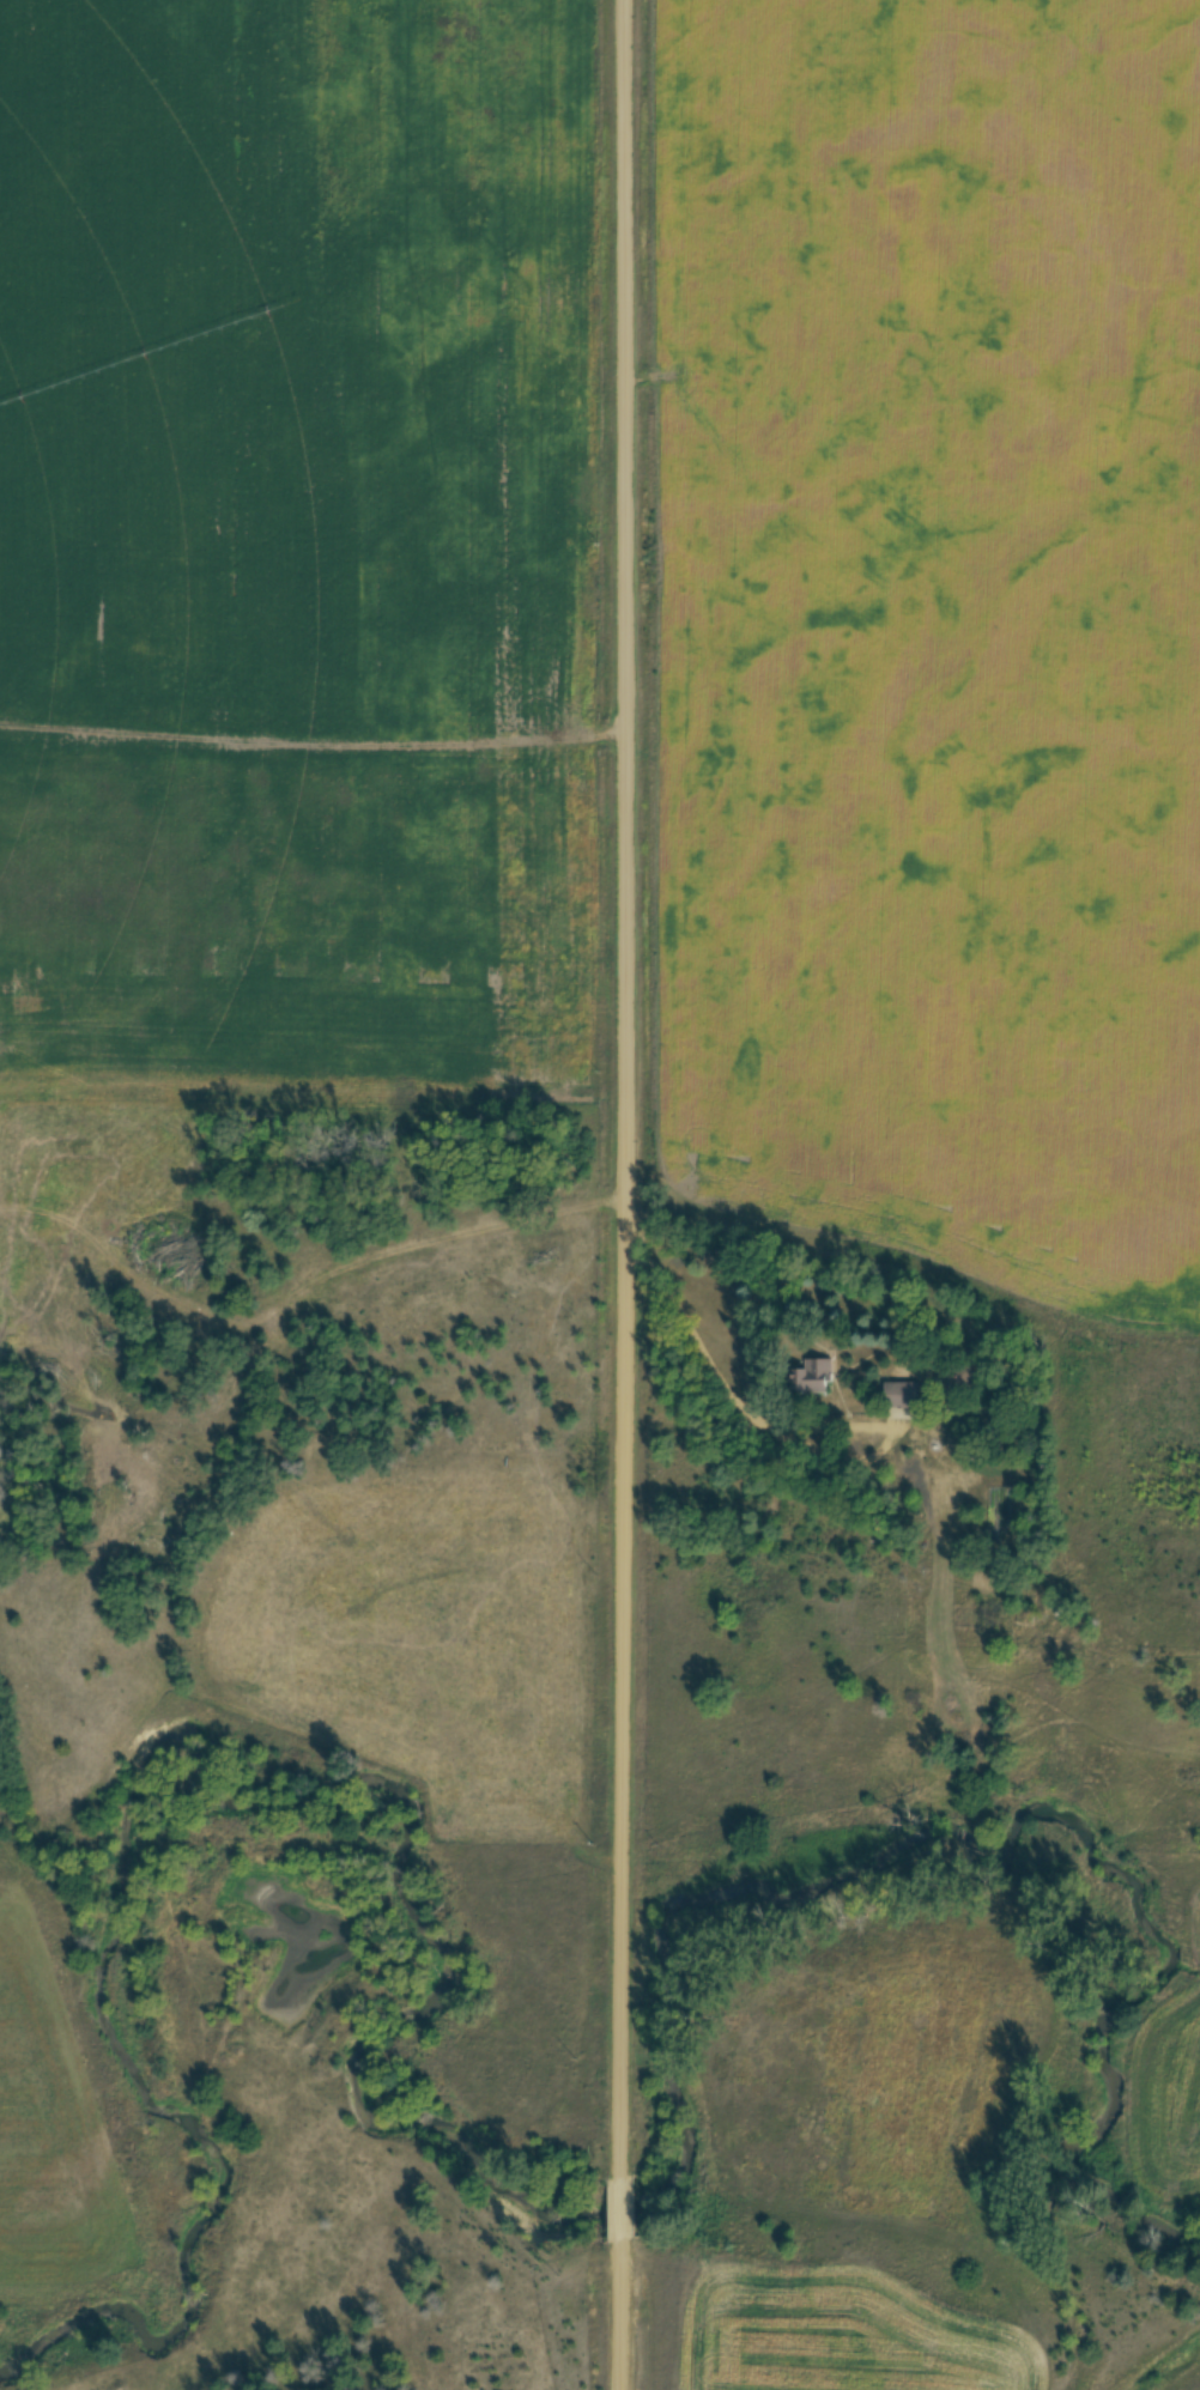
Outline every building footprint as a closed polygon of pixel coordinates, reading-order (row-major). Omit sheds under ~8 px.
[(828,1357),(792,1358),(794,1392),(829,1390),(828,1357)] [(916,1409),(916,1382),(882,1382),(882,1409),(916,1409)]
